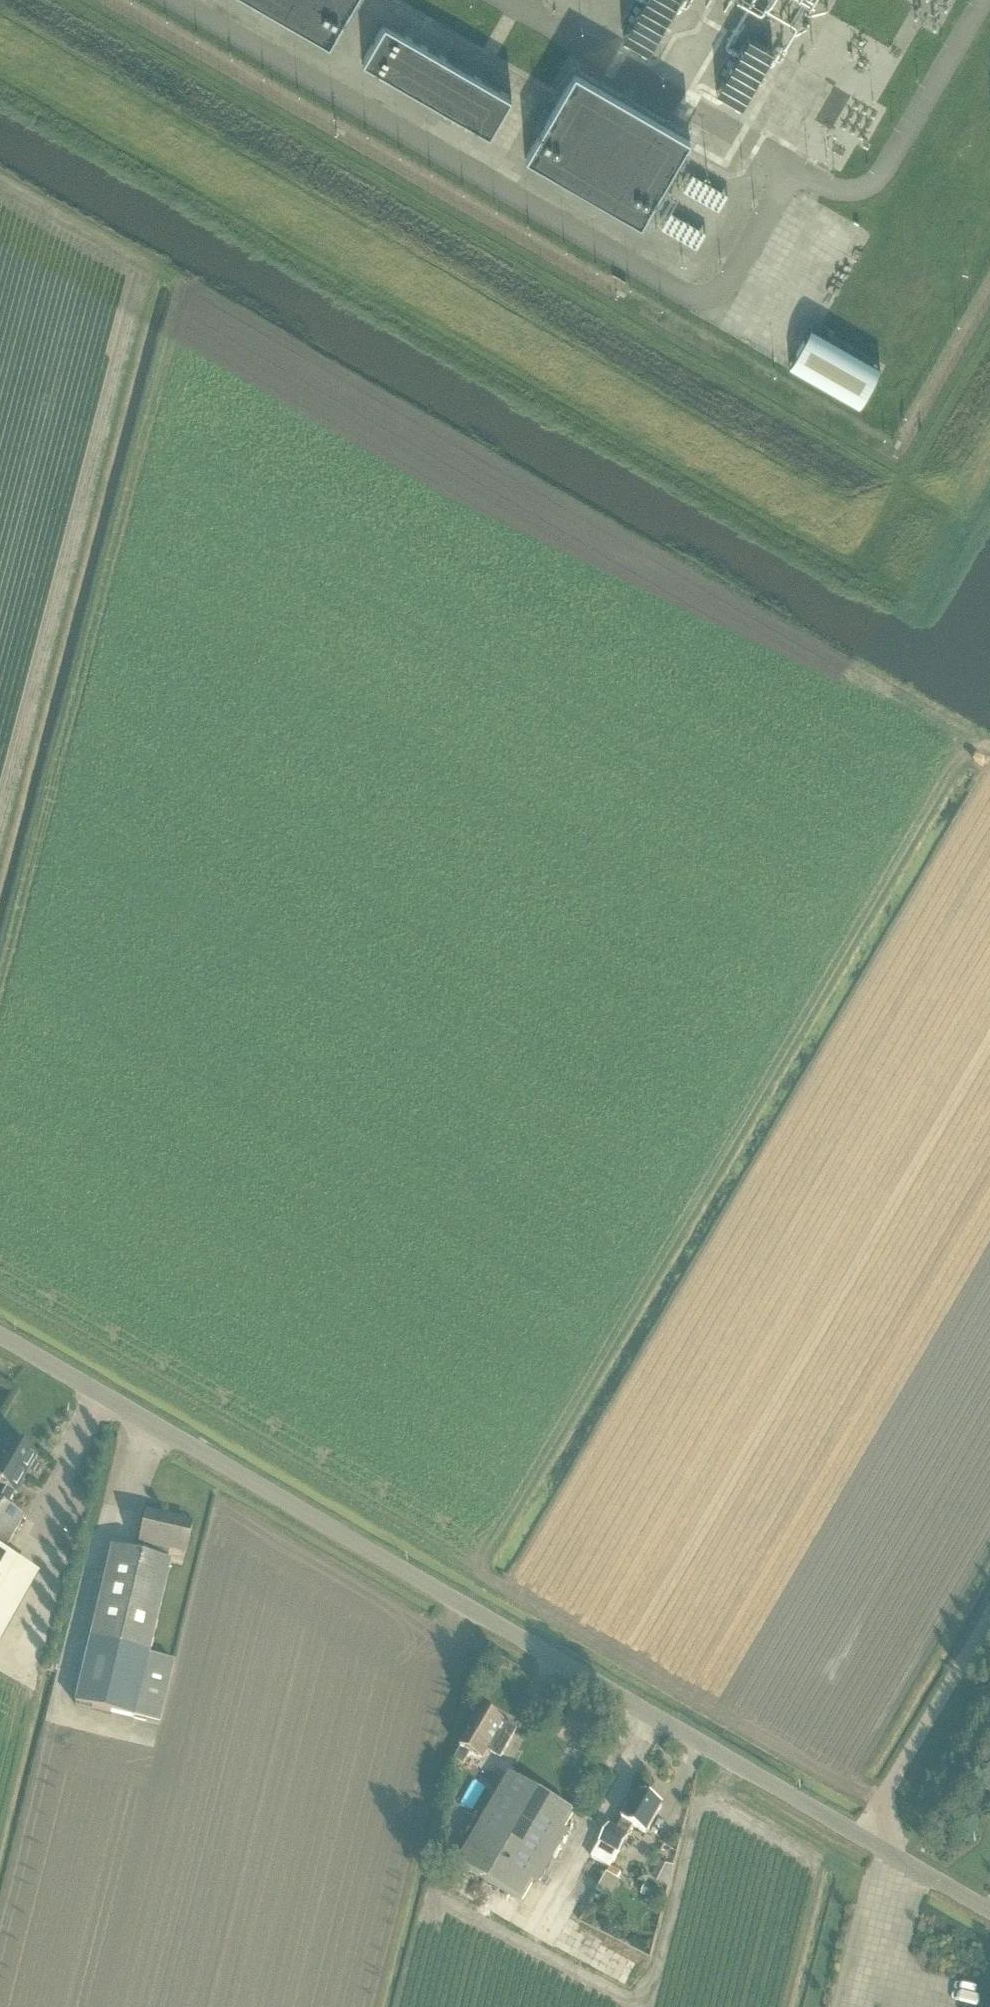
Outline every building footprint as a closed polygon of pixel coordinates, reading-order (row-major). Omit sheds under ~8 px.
[(351,0),(261,0),(328,39),(351,0)] [(623,34),(649,49),(676,0),(642,0),(623,34)] [(363,58),(488,131),(509,94),(384,22),(363,58)] [(716,89),(743,103),(774,48),(748,33),(716,89)] [(526,153),(640,219),(689,134),(575,69),(526,153)] [(810,325),(788,364),(859,403),(880,365),(810,325)] [(39,1575),(29,1569),(4,1554),(25,1518),(7,1508),(37,1456),(11,1441),(6,1448),(0,1444),(0,1486),(6,1489),(0,1499),(0,1644),(39,1575)] [(185,1556),(193,1525),(146,1513),(138,1553),(111,1547),(74,1703),(160,1724),(175,1661),(150,1655),(172,1562),(168,1561),(170,1552),(185,1556)] [(464,1766),(472,1754),(483,1761),(489,1751),(501,1758),(517,1731),(505,1724),(506,1721),(483,1708),(460,1747),(462,1748),(454,1760),(464,1766)] [(534,1882),(541,1886),(571,1834),(564,1829),(574,1812),(508,1775),(458,1864),(523,1900),(534,1882)] [(664,1805),(641,1791),(631,1808),(628,1806),(621,1818),(622,1820),(617,1828),(610,1824),(591,1857),(610,1868),(629,1836),(634,1827),(647,1834),(664,1805)] [(446,1857),(442,1863),(449,1868),(453,1861),(446,1857)] [(667,1865),(659,1882),(668,1886),(673,1866),(667,1865)] [(606,1873),(596,1890),(611,1899),(621,1881),(606,1873)] [(644,1874),(640,1880),(647,1883),(650,1877),(644,1874)] [(646,1884),(642,1894),(648,1896),(646,1900),(653,1904),(655,1900),(660,1902),(665,1893),(646,1884)] [(601,1940),(616,1951),(622,1942),(607,1932),(601,1940)]
